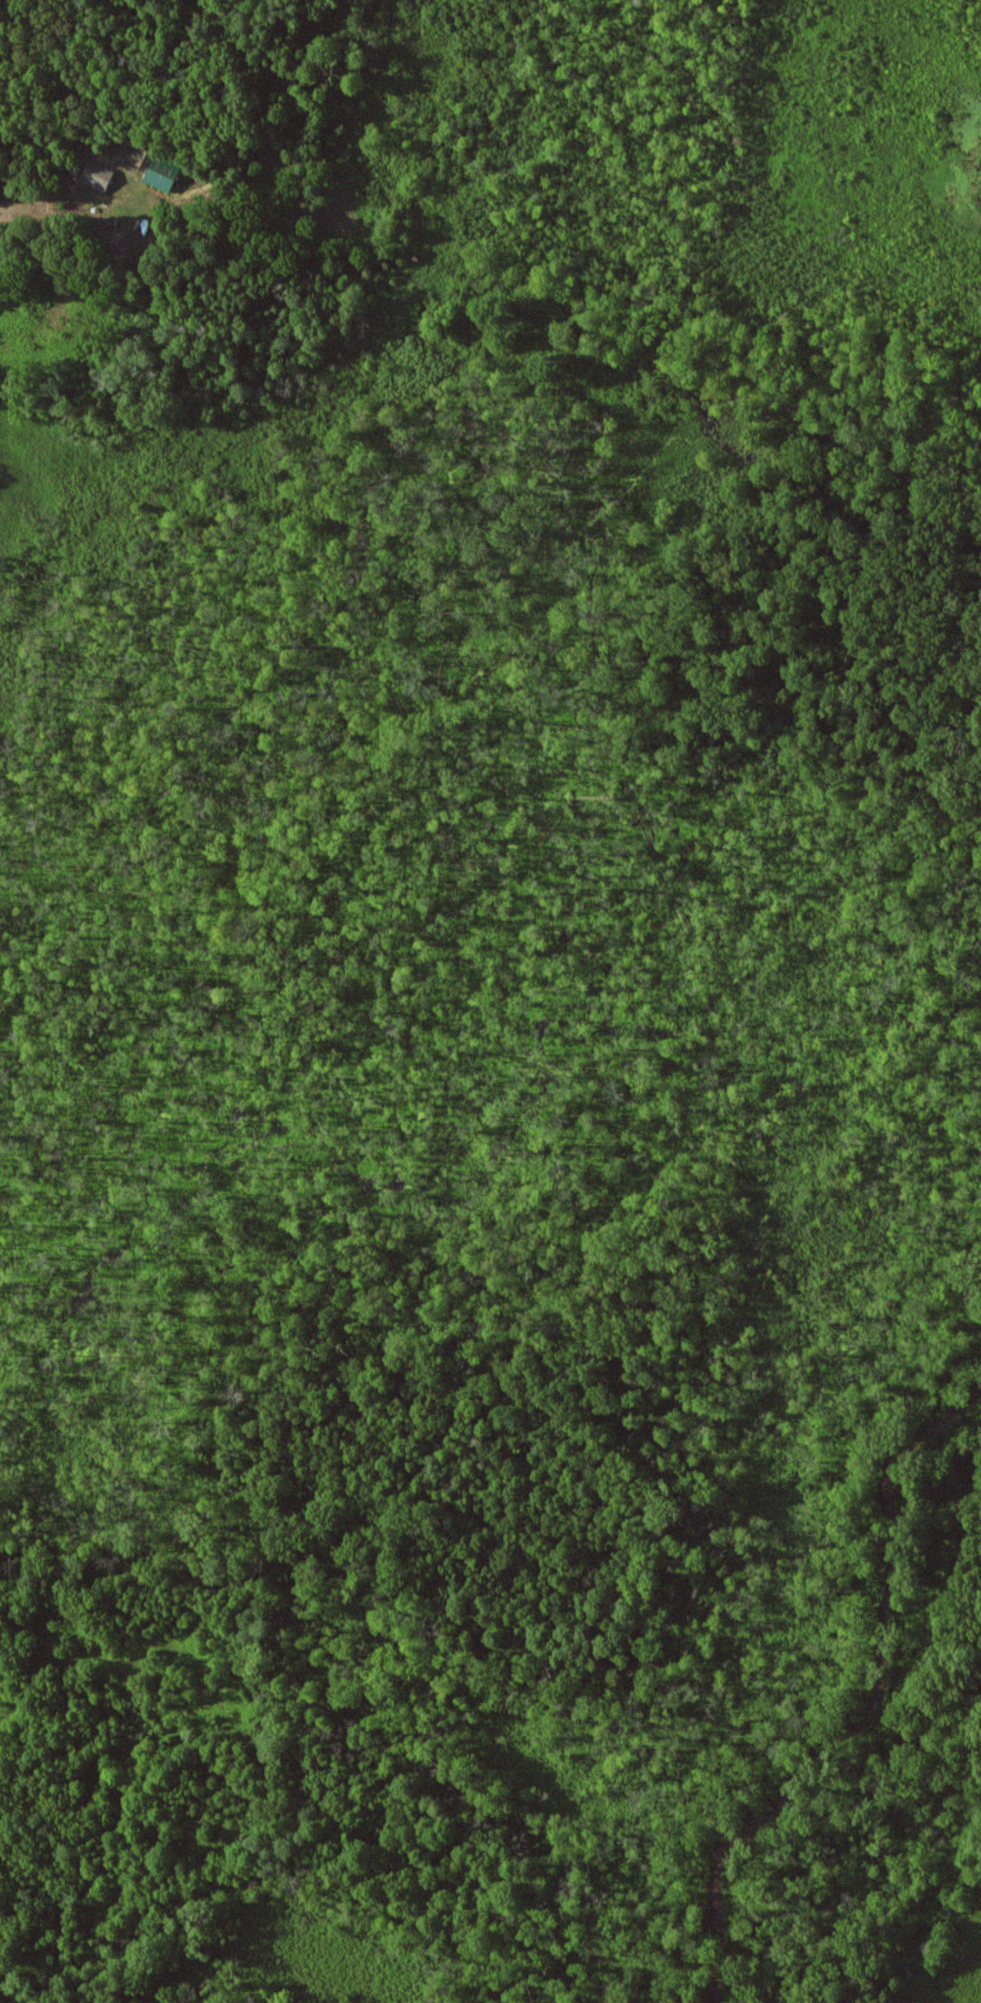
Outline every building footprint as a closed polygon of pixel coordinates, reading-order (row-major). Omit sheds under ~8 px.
[(170,192),(183,167),(157,155),(145,180),(170,192)] [(81,182),(106,190),(114,169),(89,160),(81,182)]
